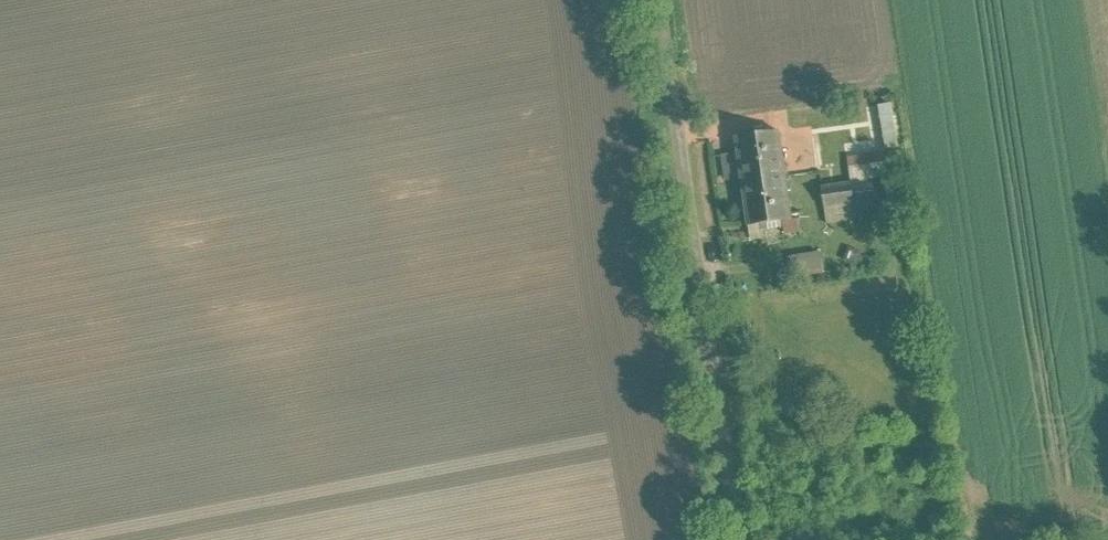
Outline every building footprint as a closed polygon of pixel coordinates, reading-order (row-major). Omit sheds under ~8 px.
[(894,103),(880,106),(886,137),(900,134),(894,103)] [(783,135),(747,141),(758,227),(795,222),(783,135)] [(828,185),(829,206),(861,205),(860,183),(828,185)] [(798,257),(799,271),(825,268),(824,254),(798,257)]
